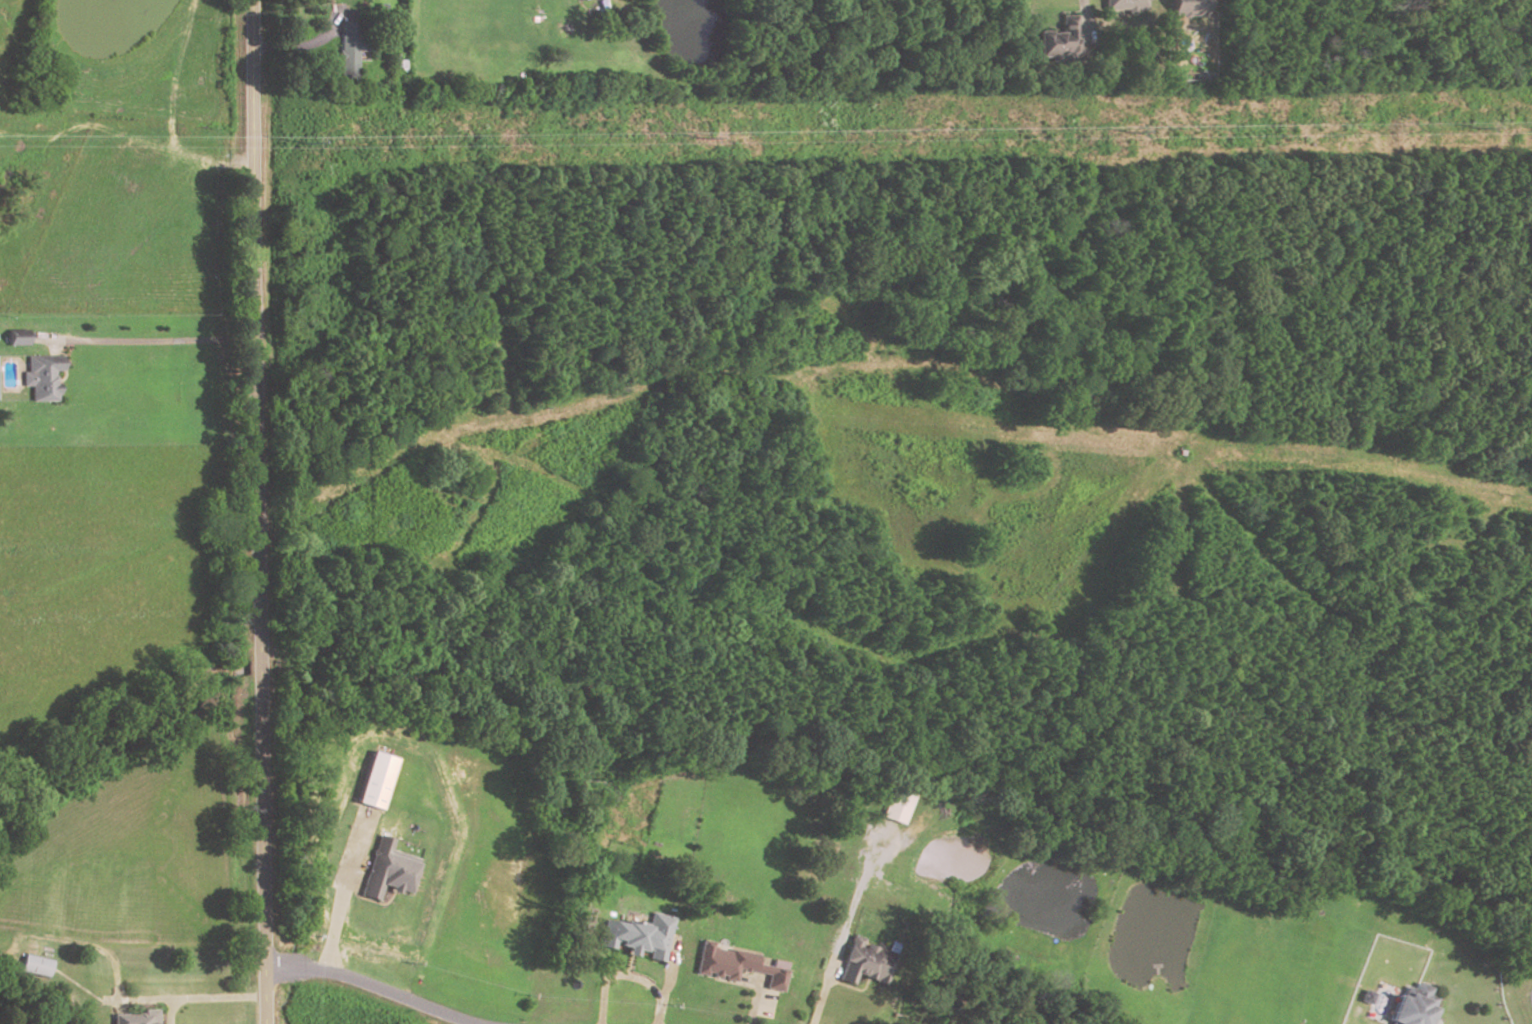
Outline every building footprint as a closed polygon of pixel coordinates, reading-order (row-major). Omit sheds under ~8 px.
[(1104,9),(1127,9),(1127,12),(1145,13),(1145,0),(1104,0),(1104,9)] [(1168,17),(1205,17),(1204,0),(1168,0),(1168,17)] [(1073,16),(1074,47),(1079,46),(1080,61),(1047,62),(1047,58),(1036,58),(1036,33),(1058,33),(1058,17),(1073,16)] [(340,22),(358,23),(358,32),(377,33),(375,52),(356,51),(354,80),(336,79),(340,22)] [(7,332),(7,347),(27,346),(26,332),(7,332)] [(24,357),(25,374),(20,374),(20,388),(29,388),(29,402),(55,402),(55,386),(52,386),(52,373),(61,373),(61,356),(24,357)] [(353,801),(376,809),(393,760),(369,752),(353,801)] [(910,799),(889,792),(880,816),(902,824),(910,799)] [(376,835),(356,896),(375,902),(381,885),(405,893),(416,862),(386,852),(390,840),(376,835)] [(670,919),(661,963),(646,959),(648,950),(643,949),(642,952),(633,950),(632,956),(623,954),(624,946),(612,944),(611,950),(598,947),(602,932),(606,933),(608,922),(621,925),(622,922),(647,927),(650,915),(670,919)] [(889,986),(896,963),(872,955),(875,946),(863,942),(864,938),(851,934),(842,959),(845,960),(839,979),(854,984),(857,975),(889,986)] [(699,943),(693,974),(736,982),(738,972),(767,977),(764,990),(781,993),(785,971),(763,967),(765,956),(699,943)] [(25,955),(52,961),(48,978),(21,971),(25,955)] [(1434,1010),(1428,1023),(1391,1023),(1392,1022),(1387,1021),(1396,996),(1401,998),(1405,988),(1412,990),(1415,984),(1430,990),(1424,1006),(1434,1010)] [(156,1009),(156,1023),(113,1023),(113,1016),(142,1015),(142,1009),(156,1009)]
